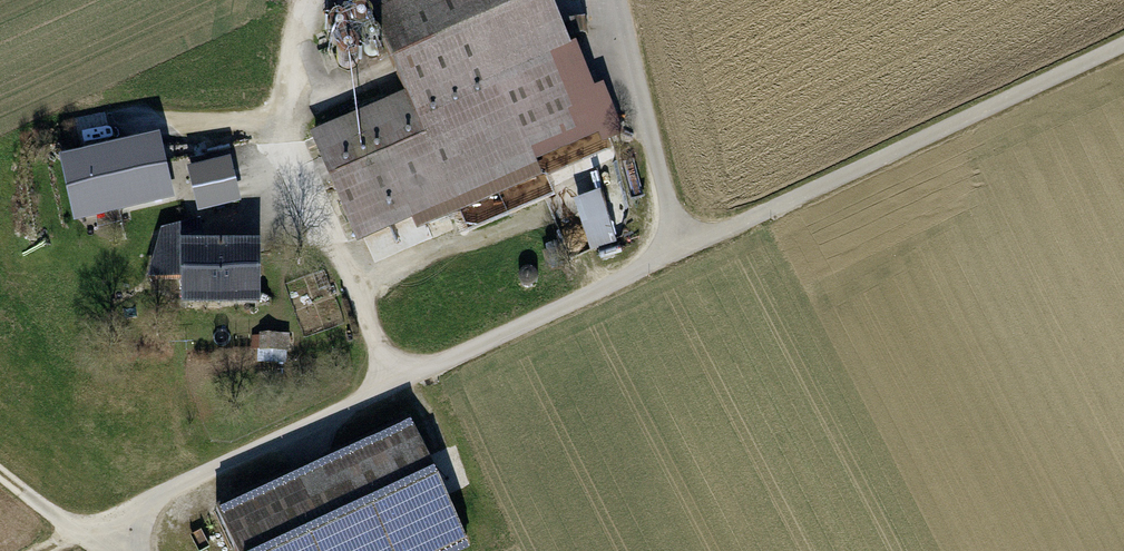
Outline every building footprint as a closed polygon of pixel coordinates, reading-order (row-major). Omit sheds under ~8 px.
[(404,96),(306,137),(352,247),(413,221),(418,233),(541,181),(527,149),(582,126),(553,60),(569,53),(547,0),(363,0),(404,96)] [(161,138),(61,161),(75,226),(175,203),(161,138)] [(184,168),(193,213),(242,203),(232,157),(184,168)] [(184,166),(170,169),(175,197),(189,195),(184,166)] [(599,195),(571,205),(588,255),(616,245),(599,195)] [(257,310),(256,245),(179,246),(179,239),(202,239),(197,223),(159,234),(145,282),(178,282),(178,311),(257,310)] [(288,337),(269,336),(269,353),(288,353),(288,337)] [(217,509),(236,550),(455,550),(468,545),(414,422),(217,509)]
